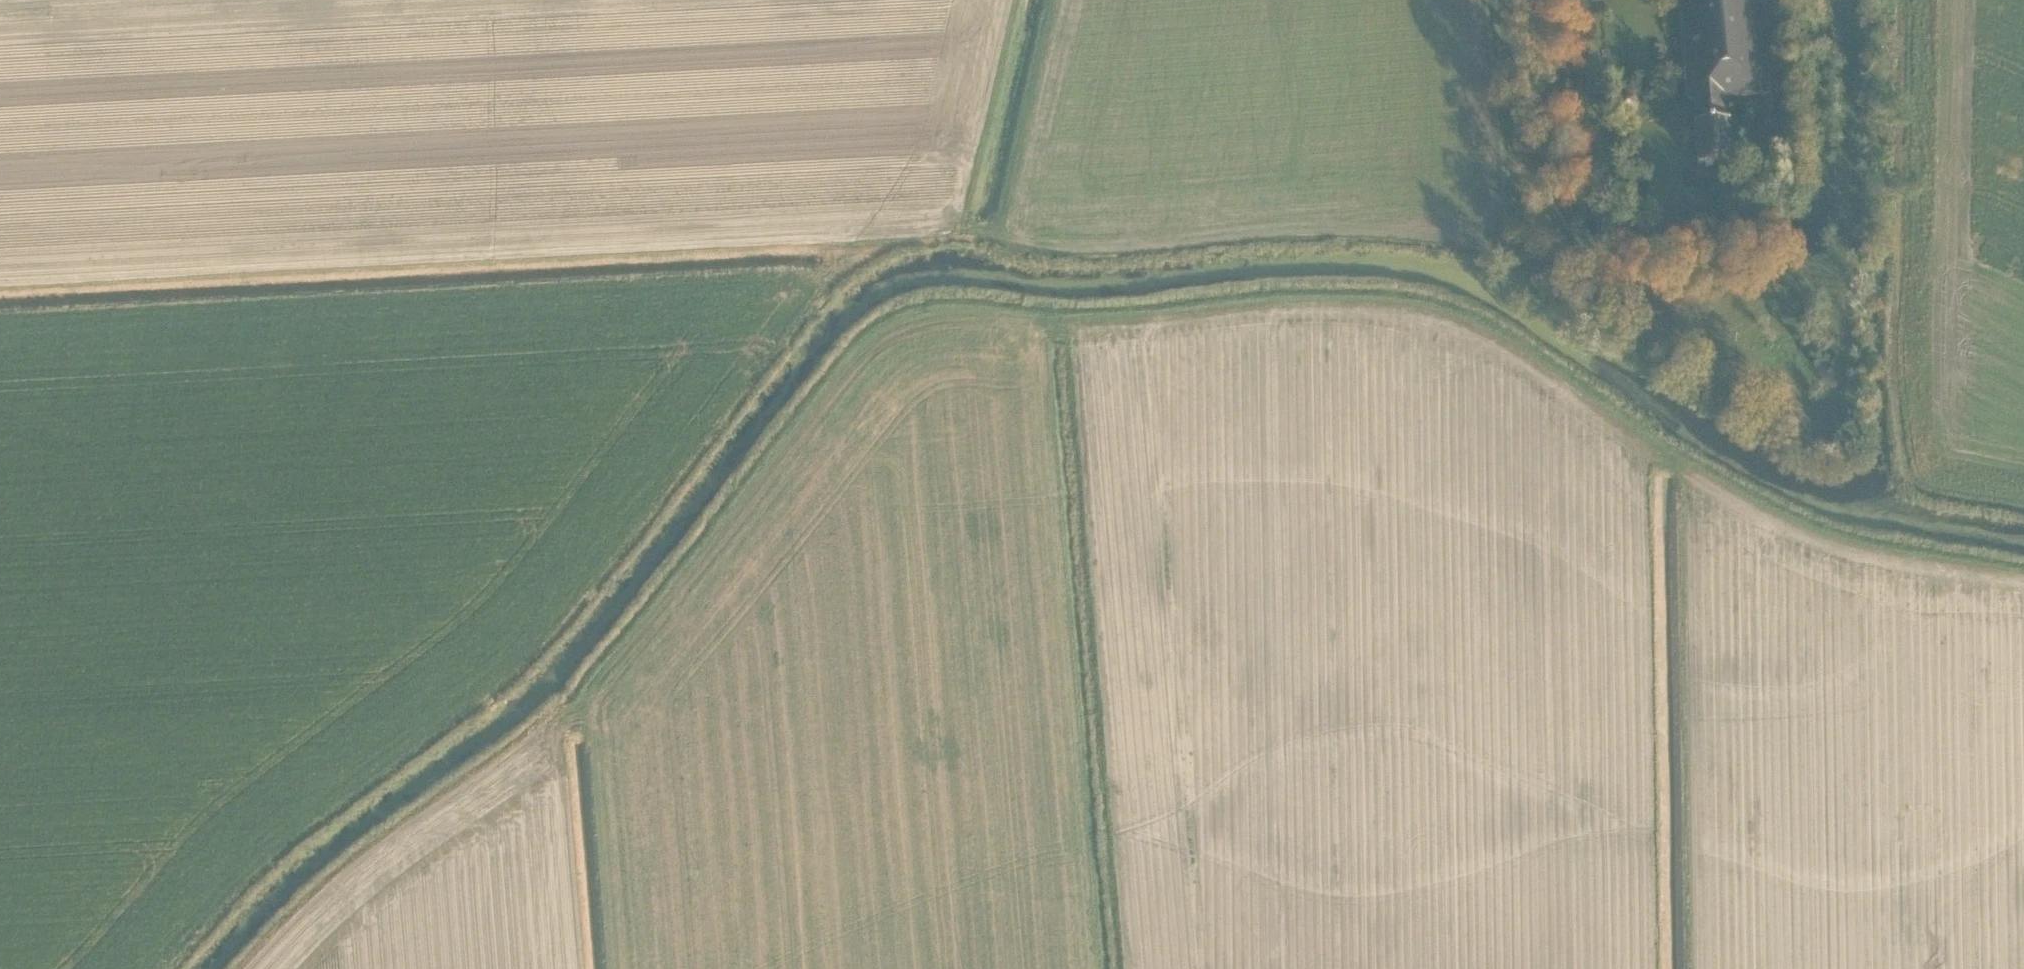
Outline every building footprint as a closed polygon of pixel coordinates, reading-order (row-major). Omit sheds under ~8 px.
[(1766,60),(1759,0),(1678,0),(1684,71),(1706,69),(1707,73),(1711,72),(1711,63),(1715,62),(1716,72),(1757,68),(1756,61),(1766,60)] [(1684,71),(1686,89),(1694,89),(1694,84),(1708,83),(1714,83),(1715,100),(1726,99),(1770,95),(1770,94),(1766,60),(1756,61),(1757,68),(1716,72),(1715,62),(1711,63),(1711,72),(1707,73),(1706,69),(1684,71)] [(1728,122),(1726,99),(1715,100),(1714,83),(1708,83),(1694,84),(1694,89),(1686,89),(1687,100),(1686,100),(1686,102),(1695,101),(1696,102),(1698,124),(1697,124),(1698,125),(1696,125),(1700,167),(1733,164),(1730,123),(1728,123),(1728,122)] [(1635,111),(1637,106),(1634,99),(1628,97),(1621,100),(1619,106),(1622,112),(1627,114),(1635,111)]
